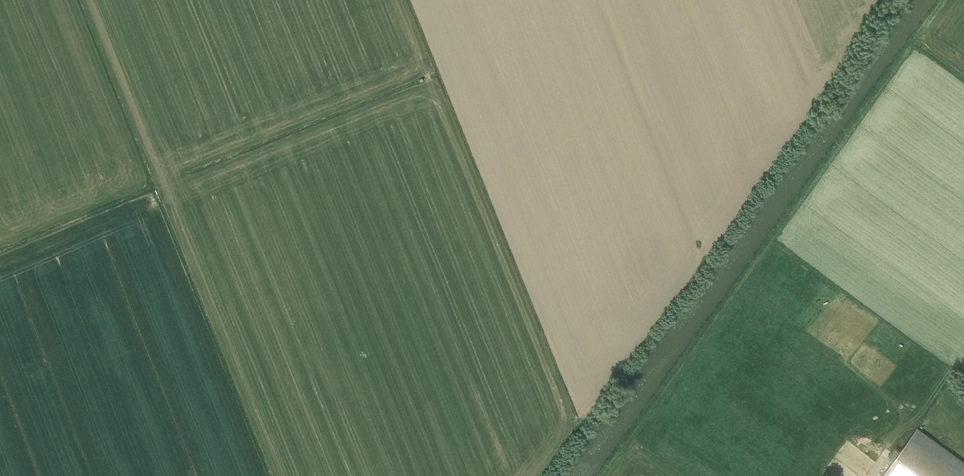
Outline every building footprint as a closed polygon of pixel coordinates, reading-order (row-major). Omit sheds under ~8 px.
[(918,430),(899,456),(884,475),(963,475),(963,464),(918,430)]
